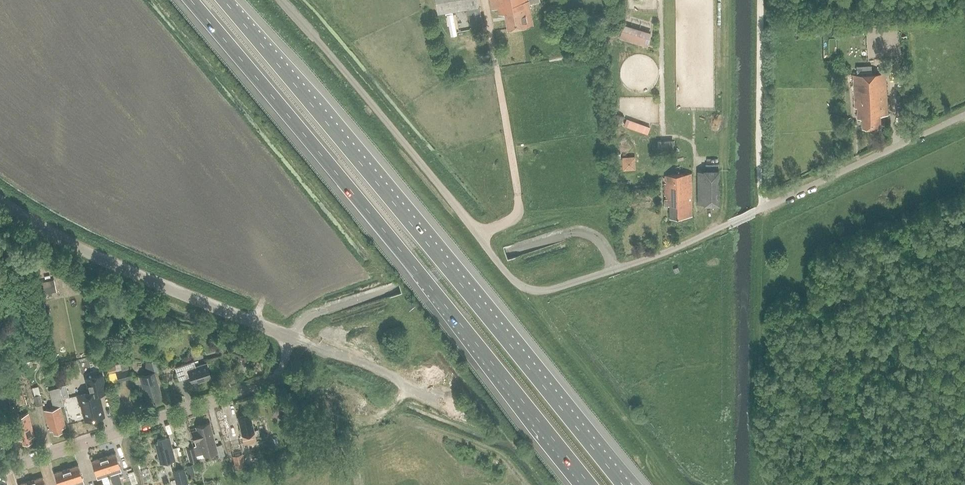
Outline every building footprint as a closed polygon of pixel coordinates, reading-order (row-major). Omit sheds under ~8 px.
[(480,6),(479,0),(438,0),(440,12),(480,6)] [(541,3),(540,0),(492,0),(494,10),(498,9),(499,15),(506,14),(509,27),(528,23),(526,17),(532,16),(530,5),(541,3)] [(480,9),(468,11),(472,30),(484,28),(480,9)] [(453,14),(447,15),(452,37),(457,35),(453,14)] [(647,47),(652,33),(624,24),(620,38),(647,47)] [(880,115),(888,115),(886,72),(853,74),(855,107),(858,107),(858,119),(863,118),(863,127),(881,126),(880,115)] [(617,115),(615,122),(621,125),(624,117),(617,115)] [(627,120),(625,126),(648,135),(651,128),(627,120)] [(673,140),(657,141),(658,154),(674,154),(673,140)] [(637,155),(623,155),(624,169),(638,168),(637,155)] [(697,170),(697,206),(721,205),(720,170),(719,170),(719,164),(706,164),(706,170),(697,170)] [(670,217),(691,217),(691,174),(664,175),(664,195),(670,195),(670,199),(665,199),(665,206),(670,206),(670,217)] [(49,281),(40,283),(42,295),(52,293),(49,281)] [(116,373),(118,382),(131,379),(127,360),(120,361),(121,364),(115,365),(115,366),(107,368),(108,375),(116,373)] [(142,371),(143,374),(154,371),(151,362),(142,361),(145,371),(142,371)] [(206,364),(196,367),(194,361),(174,368),(179,381),(190,377),(192,384),(211,378),(206,364)] [(150,402),(162,399),(154,373),(140,377),(147,400),(150,399),(150,402)] [(103,417),(98,394),(106,392),(102,375),(87,379),(90,393),(78,396),(80,405),(82,405),(83,408),(82,410),(84,416),(85,417),(86,421),(103,417)] [(62,428),(66,427),(61,407),(63,406),(59,388),(49,390),(51,398),(54,408),(44,410),(48,425),(49,425),(50,431),(53,430),(54,433),(62,431),(62,428)] [(39,395),(33,396),(36,406),(41,405),(39,395)] [(31,438),(34,437),(28,414),(13,418),(19,441),(22,440),(23,443),(32,441),(31,438)] [(250,415),(238,418),(241,429),(240,429),(241,436),(244,445),(257,442),(255,437),(250,415)] [(216,446),(210,423),(196,427),(197,430),(192,431),(196,446),(186,449),(190,461),(197,459),(196,456),(203,454),(204,455),(217,452),(219,458),(225,456),(222,444),(216,446)] [(160,464),(175,460),(169,437),(157,440),(158,443),(155,444),(160,464)] [(284,452),(275,456),(278,463),(287,458),(284,452)] [(109,475),(117,473),(121,472),(116,454),(104,457),(109,475)] [(232,456),(235,470),(245,467),(242,454),(232,456)] [(104,457),(91,461),(97,479),(101,478),(107,476),(109,475),(104,457)] [(189,477),(195,476),(192,464),(186,466),(189,477)] [(79,484),(84,483),(78,466),(66,469),(71,484),(79,484)] [(184,468),(173,471),(177,484),(188,484),(184,468)] [(66,469),(54,473),(58,484),(71,484),(66,469)] [(121,484),(117,473),(109,475),(113,484),(121,484)] [(101,478),(103,484),(110,484),(107,476),(101,478)] [(31,481),(32,484),(45,484),(43,477),(31,481)]
